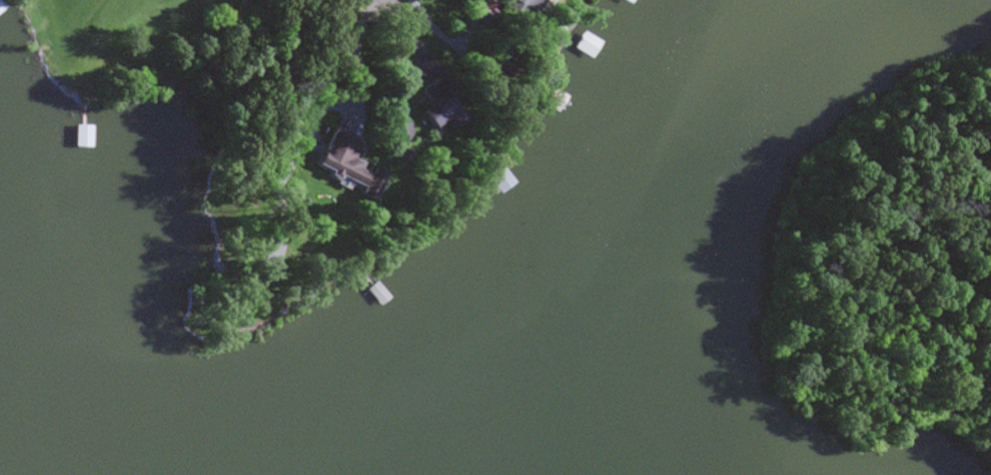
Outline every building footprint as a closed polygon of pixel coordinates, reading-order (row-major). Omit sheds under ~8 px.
[(528,0),(500,0),(495,10),(516,22),(528,0)] [(584,58),(593,43),(577,34),(568,49),(584,58)] [(491,68),(481,61),(476,68),(485,75),(491,68)] [(412,113),(424,129),(439,118),(445,126),(453,120),(437,98),(444,93),(435,80),(421,90),(429,101),(412,113)] [(551,112),(560,100),(549,92),(540,103),(551,112)] [(69,149),(85,149),(85,128),(69,128),(69,149)] [(379,176),(357,167),(358,164),(348,160),(355,143),(327,132),(311,171),(370,196),(379,176)] [(366,299),(376,292),(363,274),(353,281),(366,299)]
